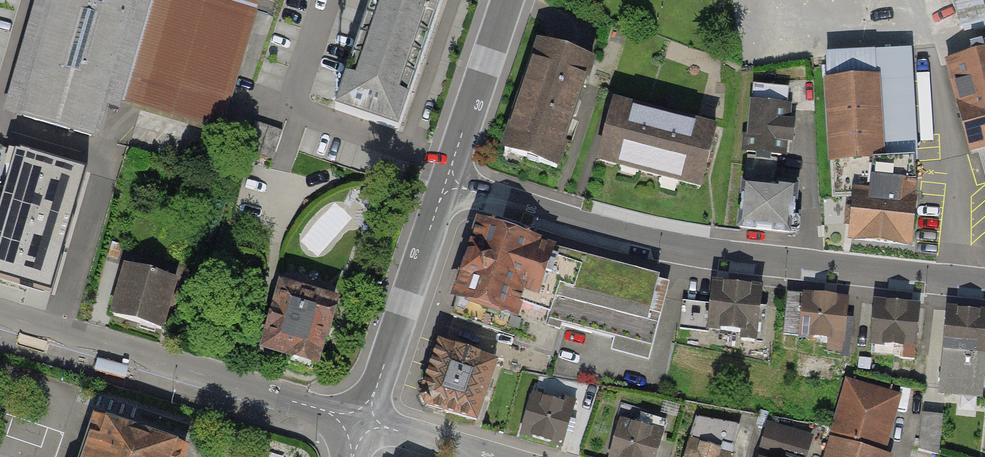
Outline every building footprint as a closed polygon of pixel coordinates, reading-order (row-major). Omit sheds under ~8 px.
[(3,111),(109,141),(119,107),(150,0),(35,0),(3,111)] [(251,0),(150,0),(119,107),(222,136),(260,2),(251,0)] [(334,110),(398,132),(442,0),(371,0),(334,110)] [(961,29),(984,22),(984,9),(983,0),(953,0),(961,29)] [(559,169),(593,67),(542,50),(508,153),(559,169)] [(826,57),(834,196),(855,199),(852,239),(909,245),(914,199),(913,199),(914,184),(913,161),(917,162),(910,51),(826,57)] [(945,66),(967,151),(984,147),(984,55),(945,66)] [(783,109),(751,106),(742,194),(732,193),(728,230),(778,236),(782,197),(774,196),(779,147),(787,148),(789,128),(781,127),(783,109)] [(702,185),(715,134),(611,107),(598,159),(702,185)] [(53,291),(87,171),(0,146),(0,276),(53,291)] [(663,282),(469,233),(447,320),(512,336),(504,367),(549,379),(563,325),(609,337),(605,353),(642,362),(663,282)] [(178,281),(124,267),(109,323),(163,338),(178,281)] [(337,304),(278,288),(259,359),(318,375),(337,304)] [(765,339),(768,295),(703,291),(701,335),(765,339)] [(844,347),(849,304),(792,297),(788,329),(796,330),(794,342),(844,347)] [(918,352),(921,310),(873,307),(870,348),(918,352)] [(984,366),(984,313),(947,309),(938,392),(982,397),(984,366)] [(479,422),(499,359),(438,339),(420,396),(425,405),(479,422)] [(845,386),(824,456),(886,456),(878,455),(895,400),(845,386)] [(563,448),(576,409),(530,394),(517,432),(563,448)] [(933,413),(922,412),(919,449),(938,454),(943,414),(933,413)] [(620,418),(609,456),(657,456),(664,430),(620,418)] [(740,430),(691,422),(680,456),(731,456),(740,430)] [(811,440),(760,427),(752,456),(807,456),(811,440)] [(85,429),(76,456),(177,456),(85,429)]
